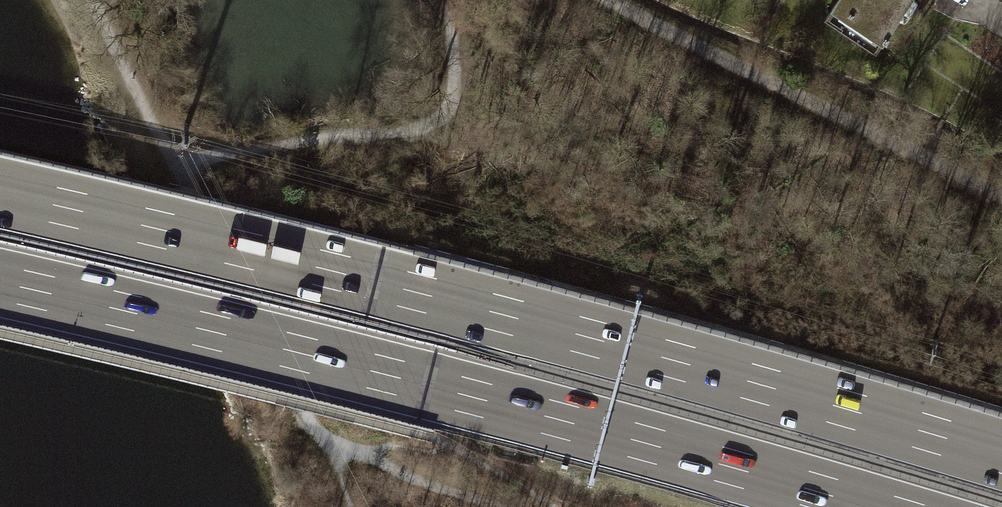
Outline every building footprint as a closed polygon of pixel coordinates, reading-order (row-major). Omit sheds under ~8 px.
[(833,8),(883,42),(912,0),(838,0),(833,8)]
